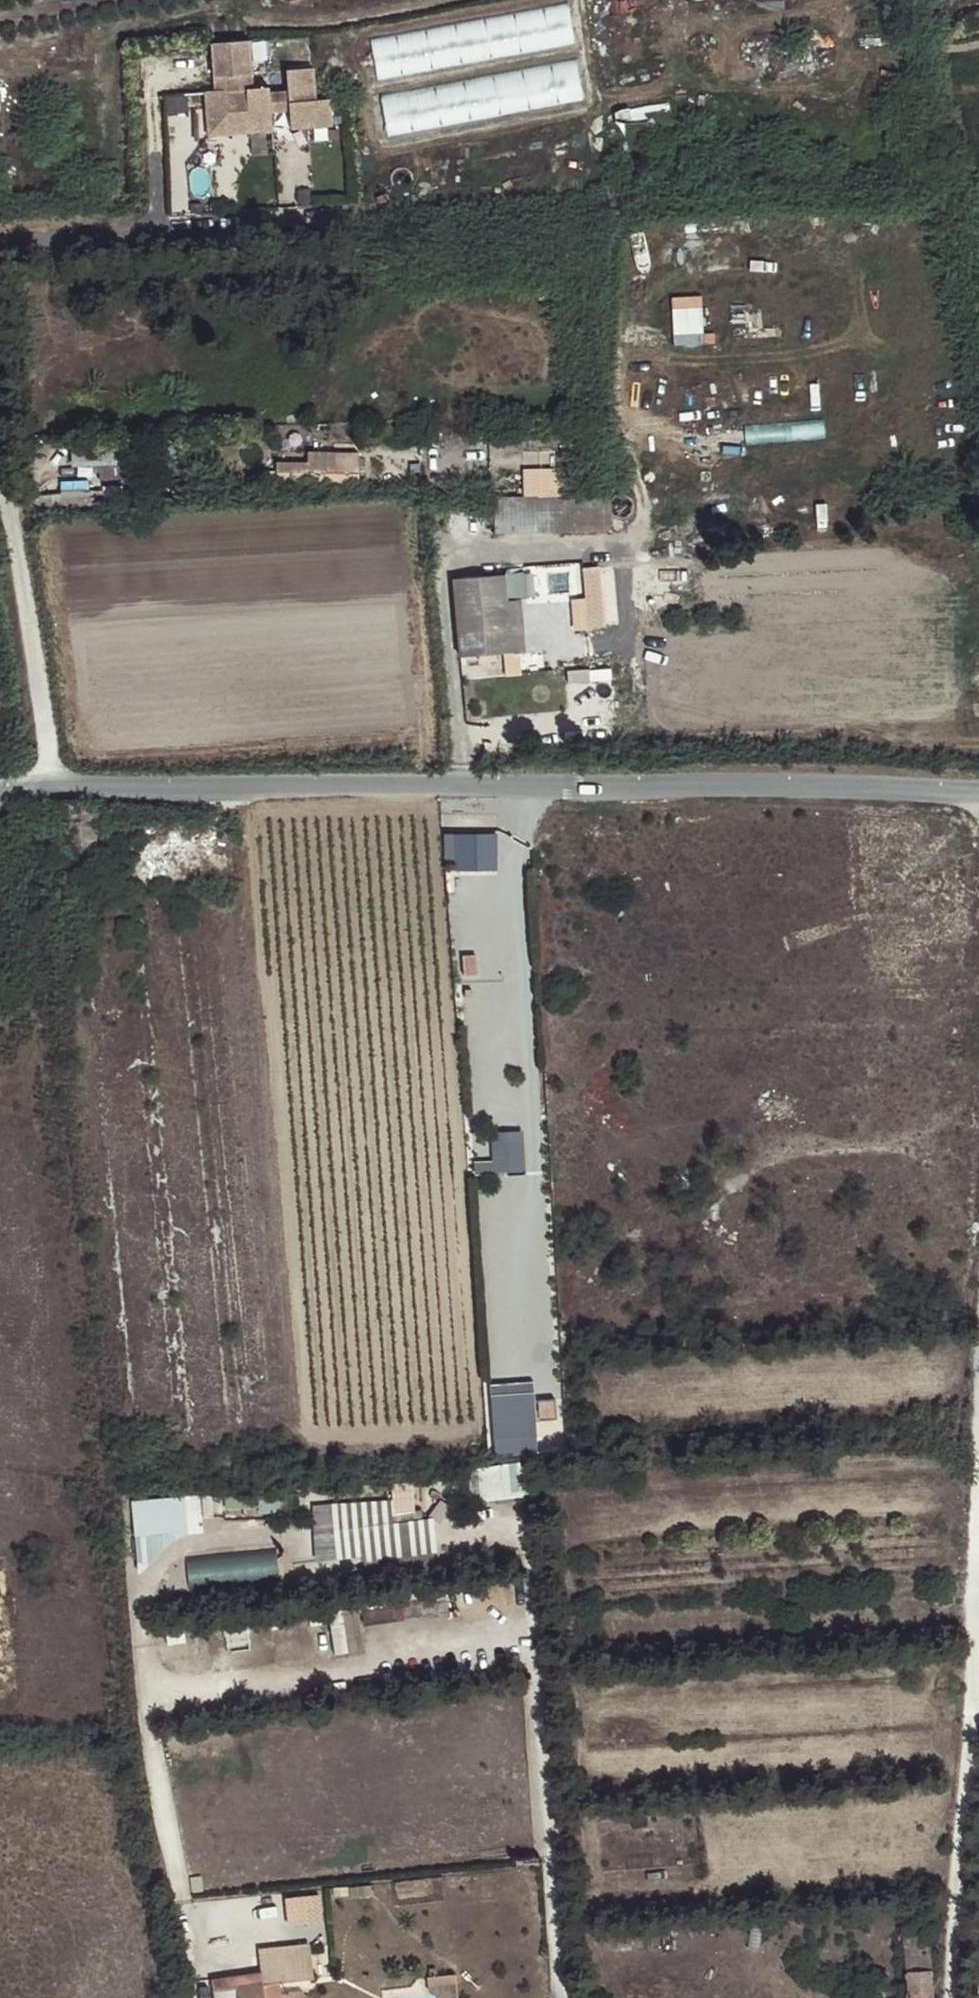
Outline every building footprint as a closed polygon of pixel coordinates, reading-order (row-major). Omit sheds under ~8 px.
[(567,3),(370,40),(378,82),(575,46),(567,3)] [(290,129),(331,128),(330,101),(315,101),(314,69),(288,70),(289,92),(270,92),(269,86),(253,87),(251,39),(214,40),(216,88),(226,88),(227,122),(271,120),(271,111),(289,110),(290,129)] [(578,59),(381,96),(389,139),(586,102),(578,59)] [(227,122),(226,88),(216,88),(205,89),(207,132),(271,130),(271,120),(227,122)] [(676,295),(678,343),(708,341),(705,293),(676,295)] [(281,458),(281,471),(364,472),(364,449),(311,449),(311,458),(281,458)] [(565,475),(551,476),(551,487),(565,486),(565,475)] [(596,530),(596,496),(537,499),(537,531),(555,531),(596,530)] [(596,530),(608,529),(607,496),(596,496),(596,530)] [(537,531),(537,499),(495,500),(496,532),(515,532),(537,531)] [(517,576),(505,577),(512,652),(524,651),(517,576)] [(512,652),(505,577),(453,581),(460,656),(512,652)] [(79,803),(58,804),(62,877),(81,876),(80,864),(97,863),(94,818),(99,818),(99,805),(80,806),(79,803)] [(452,830),(452,867),(501,866),(500,829),(452,830)] [(59,887),(51,887),(53,909),(60,909),(59,887)] [(479,1158),(480,1170),(528,1168),(526,1128),(495,1129),(496,1157),(479,1158)] [(495,1390),(499,1452),(543,1450),(539,1388),(495,1390)] [(526,1459),(479,1465),(482,1497),(529,1492),(526,1459)] [(396,1481),(396,1496),(315,1500),(318,1559),(440,1553),(438,1511),(417,1512),(415,1480),(396,1481)] [(203,1492),(137,1497),(141,1543),(157,1542),(157,1534),(206,1530),(203,1492)] [(280,1578),(279,1551),(190,1553),(191,1579),(280,1578)] [(326,1919),(323,1890),(290,1893),(292,1922),(326,1919)] [(904,1934),(906,1997),(933,1997),(932,1970),(930,1970),(929,1933),(904,1934)] [(261,1950),(264,1983),(311,1978),(309,1946),(261,1950)] [(264,1983),(214,1988),(215,1997),(266,1997),(264,1983)]
